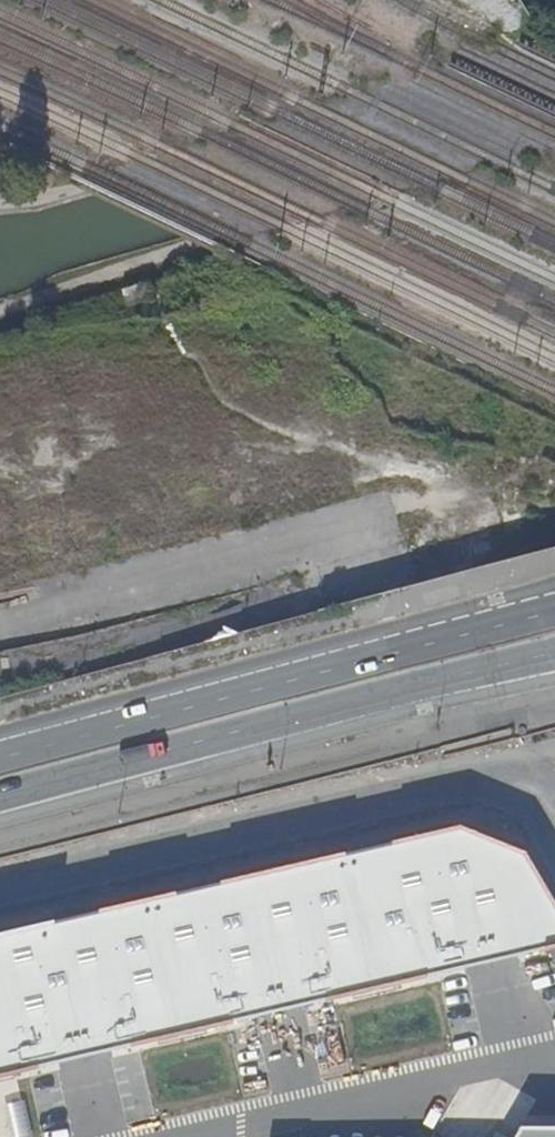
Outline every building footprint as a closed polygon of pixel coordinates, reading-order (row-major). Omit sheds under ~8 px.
[(0,934),(0,1077),(554,949),(554,902),(525,852),(460,826),(0,934)] [(521,1127),(516,1136),(554,1136),(554,1127),(521,1127)]
